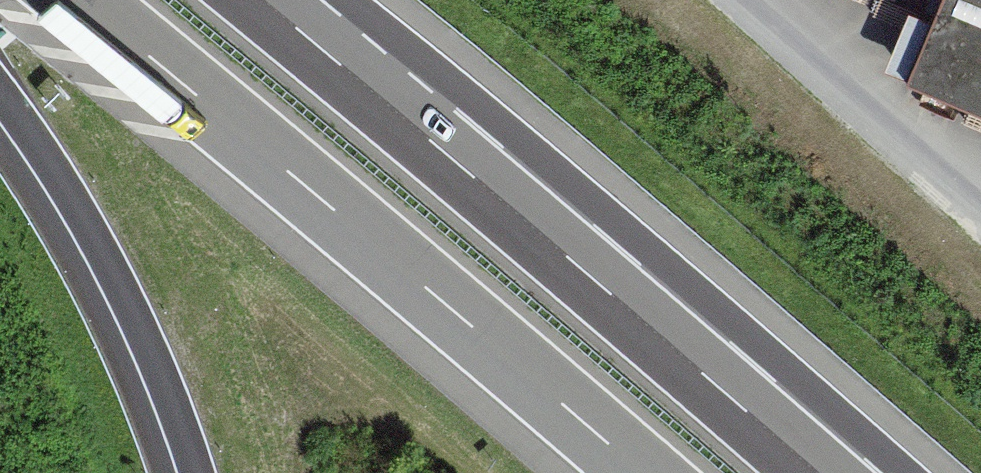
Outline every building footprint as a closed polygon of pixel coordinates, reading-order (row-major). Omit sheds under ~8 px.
[(917,84),(980,111),(980,0),(952,0),(917,84)]
